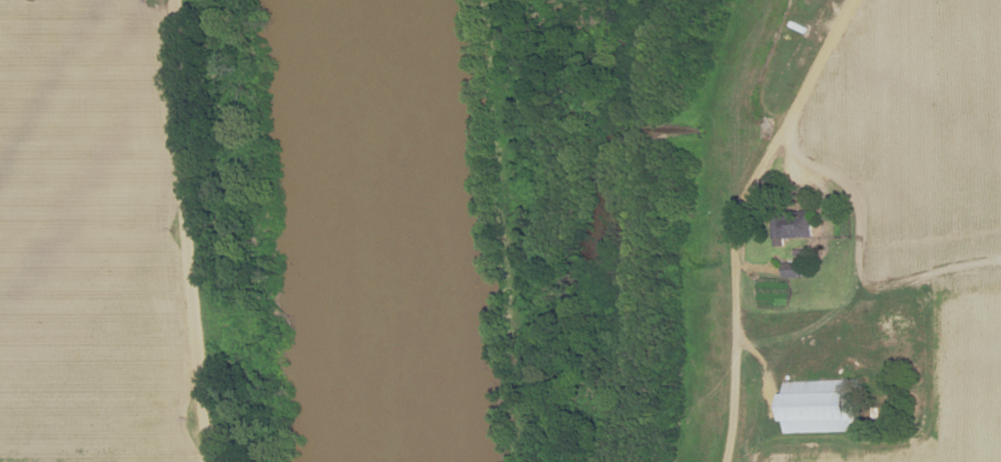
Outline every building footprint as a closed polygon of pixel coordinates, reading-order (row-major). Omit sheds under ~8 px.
[(769,211),(769,237),(808,237),(808,211),(769,211)] [(798,267),(779,267),(779,276),(798,276),(798,267)] [(780,432),(857,431),(856,379),(778,380),(779,392),(771,393),(772,420),(780,420),(780,432)]
